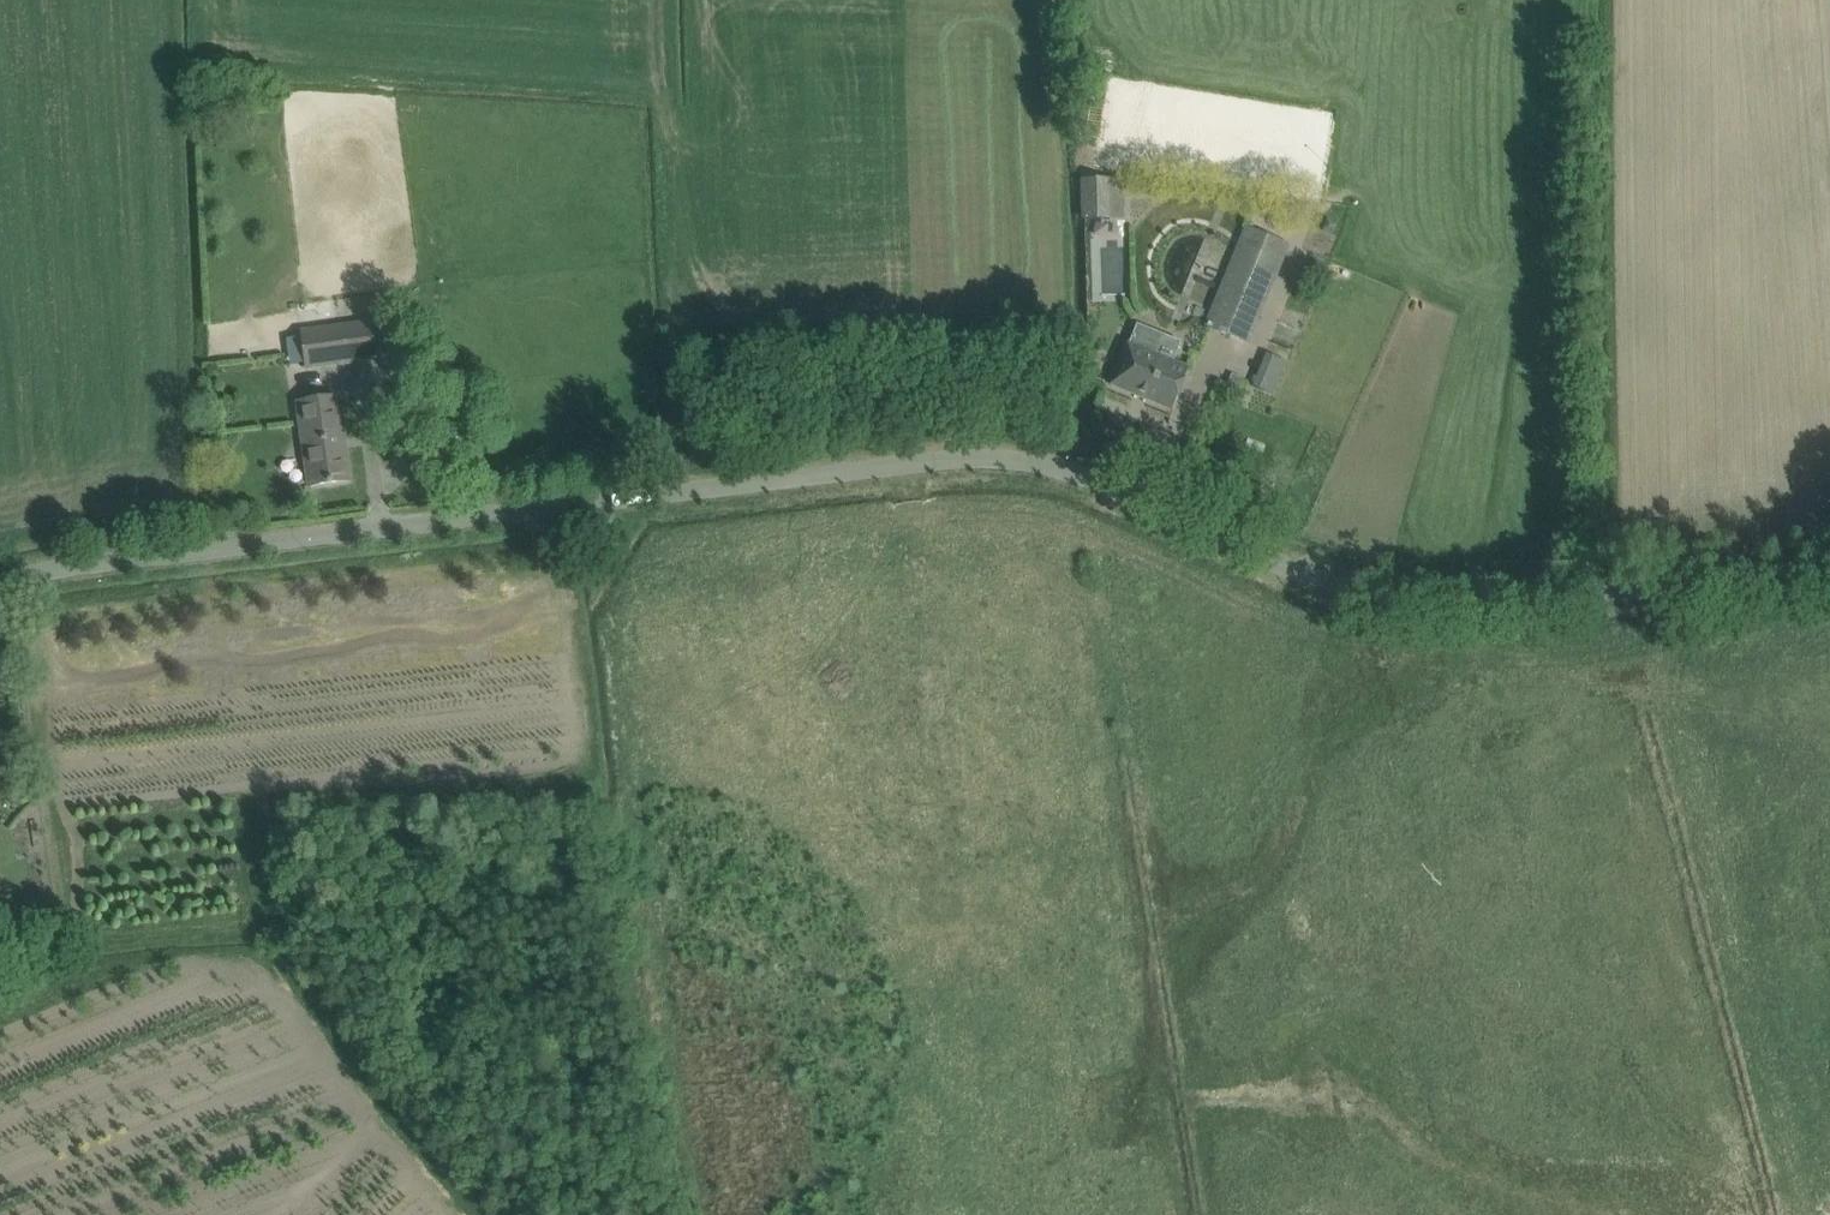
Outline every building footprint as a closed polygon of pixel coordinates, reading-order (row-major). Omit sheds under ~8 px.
[(1080,221),(1084,221),(1126,219),(1124,178),(1078,180),(1080,221)] [(1208,325),(1248,342),(1289,245),(1248,228),(1208,325)] [(380,358),(375,322),(301,332),(306,368),(380,358)] [(1188,370),(1156,357),(1165,333),(1136,322),(1127,345),(1125,344),(1109,385),(1132,394),(1134,389),(1174,405),(1188,370)] [(1271,354),(1257,388),(1273,395),(1287,361),(1271,354)] [(348,481),(345,457),(342,435),(337,436),(332,398),(298,403),(310,486),(348,481)]
